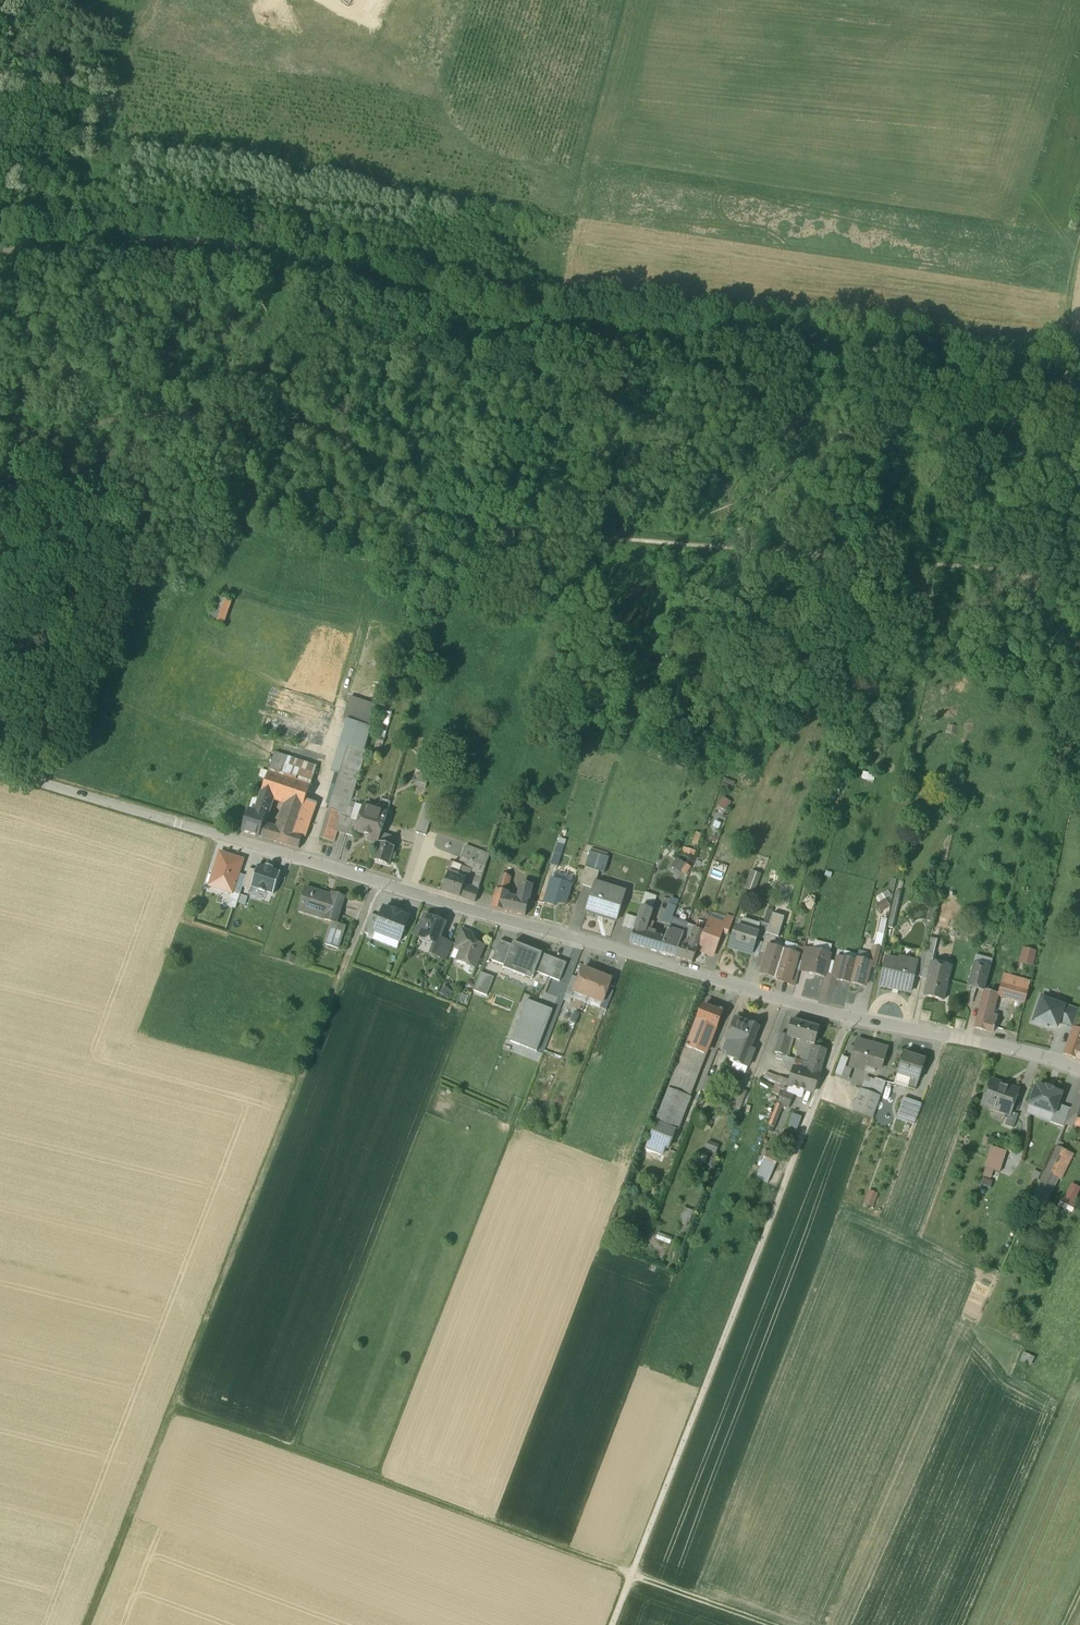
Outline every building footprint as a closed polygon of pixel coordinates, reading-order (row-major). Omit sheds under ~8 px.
[(236,601),(219,595),(210,618),(227,625),(236,601)] [(372,718),(346,709),(341,722),(368,731),(372,718)] [(337,781),(321,838),(334,842),(337,832),(336,832),(341,816),(346,817),(366,751),(348,746),(336,781),(337,781)] [(274,752),(267,774),(309,788),(316,766),(274,752)] [(309,788),(267,774),(261,794),(271,798),(280,801),(286,802),(302,808),(305,799),(309,788)] [(255,813),(249,811),(242,831),(259,836),(263,824),(271,798),(261,794),(255,813)] [(721,796),(716,805),(725,810),(730,801),(721,796)] [(302,808),(294,834),(301,836),(305,837),(317,802),(305,799),(302,808)] [(286,802),(278,829),(294,834),(302,808),(286,802)] [(387,811),(364,804),(359,821),(356,831),(369,835),(368,839),(378,842),(387,811)] [(346,817),(341,816),(336,832),(337,832),(346,834),(351,819),(346,817)] [(430,821),(421,818),(416,832),(425,835),(430,821)] [(359,821),(351,819),(346,834),(354,837),(356,831),(359,821)] [(294,834),(278,829),(263,824),(259,836),(298,849),(302,839),(301,838),(301,836),(294,834)] [(391,846),(378,842),(373,860),(389,865),(392,857),(395,858),(396,854),(393,853),(396,842),(393,841),(391,846)] [(565,846),(559,843),(552,863),(558,866),(565,846)] [(473,848),(465,845),(461,858),(468,860),(473,848)] [(489,854),(473,848),(468,860),(485,866),(489,854)] [(590,852),(586,867),(599,871),(605,873),(610,858),(590,852)] [(242,860),(220,853),(210,886),(232,892),(238,873),(242,860)] [(461,858),(458,864),(462,865),(462,866),(477,872),(483,875),(485,867),(485,866),(468,860),(461,858)] [(685,863),(677,858),(673,865),(681,870),(685,863)] [(543,862),(534,859),(529,877),(537,880),(543,862)] [(458,864),(452,862),(448,874),(458,877),(462,866),(462,865),(458,864)] [(266,892),(273,894),(280,873),(273,870),(273,868),(266,866),(265,868),(258,865),(256,870),(250,887),(251,887),(258,889),(258,890),(265,892),(266,892)] [(599,871),(586,867),(580,884),(593,888),(595,882),(596,882),(599,871)] [(246,876),(242,887),(250,889),(251,887),(250,887),(256,870),(248,868),(246,876)] [(759,874),(751,871),(744,888),(753,892),(759,874)] [(246,876),(238,873),(232,892),(240,895),(242,887),(246,876)] [(458,877),(448,874),(442,891),(460,897),(467,877),(461,875),(462,874),(459,873),(458,877)] [(475,878),(471,890),(468,889),(465,899),(475,902),(481,880),(475,878)] [(510,883),(500,879),(492,908),(501,910),(504,902),(510,883)] [(570,885),(551,879),(544,903),(553,906),(555,902),(564,905),(570,885)] [(596,882),(595,882),(593,888),(586,911),(616,921),(625,892),(596,882)] [(517,904),(504,902),(501,910),(525,915),(532,886),(531,886),(522,884),(517,904)] [(333,893),(331,896),(305,887),(298,908),(299,909),(300,906),(328,915),(326,920),(324,919),(332,922),(336,923),(344,897),(333,893)] [(657,896),(647,894),(644,904),(654,907),(657,896)] [(241,895),(239,902),(245,904),(247,897),(241,895)] [(884,900),(876,904),(880,912),(888,907),(884,900)] [(767,908),(763,922),(768,923),(772,910),(767,908)] [(410,918),(383,909),(380,918),(373,936),(399,946),(410,918)] [(647,912),(641,910),(639,916),(637,923),(646,926),(649,918),(651,913),(647,912)] [(665,910),(662,917),(670,920),(673,913),(665,910)] [(670,920),(651,913),(649,918),(669,924),(670,920)] [(638,918),(626,914),(623,926),(634,929),(638,918)] [(366,933),(373,936),(380,918),(373,915),(366,933)] [(437,921),(433,920),(433,918),(425,915),(420,927),(417,929),(416,931),(418,935),(417,936),(436,944),(437,944),(440,938),(445,923),(438,920),(437,921)] [(725,924),(722,932),(728,934),(734,919),(728,917),(725,924)] [(698,948),(697,949),(713,955),(722,932),(725,924),(709,918),(704,931),(698,948)] [(336,923),(332,922),(325,944),(338,948),(345,926),(336,923)] [(760,922),(756,933),(757,933),(756,936),(764,939),(766,934),(769,925),(760,922)] [(654,941),(642,937),(646,926),(637,923),(630,943),(652,950),(654,941)] [(756,933),(737,927),(730,948),(751,954),(756,936),(757,933),(756,933)] [(462,929),(455,948),(461,951),(469,932),(462,929)] [(697,929),(690,945),(698,948),(704,931),(697,929)] [(684,935),(668,930),(660,952),(675,957),(681,942),(684,935)] [(461,951),(457,961),(468,965),(469,962),(477,965),(484,947),(483,945),(480,944),(479,944),(474,943),(472,937),(472,935),(472,933),(469,932),(461,951)] [(775,937),(766,934),(764,939),(760,952),(766,954),(769,946),(772,947),(775,937)] [(658,942),(654,941),(652,950),(659,952),(665,937),(661,936),(658,942)] [(452,942),(440,938),(437,944),(436,944),(432,955),(445,960),(452,942)] [(927,953),(921,978),(928,979),(932,963),(937,940),(930,938),(927,953)] [(504,965),(512,945),(500,940),(492,960),(504,965)] [(513,942),(512,945),(504,965),(533,976),(535,971),(542,954),(513,942)] [(690,945),(681,942),(675,957),(692,962),(697,949),(698,948),(690,945)] [(772,947),(769,946),(766,954),(760,973),(775,977),(783,950),(772,947)] [(804,948),(798,946),(795,954),(796,954),(795,959),(801,961),(804,949),(804,948)] [(881,950),(873,948),(870,962),(871,963),(869,967),(877,969),(881,950)] [(1032,964),(1035,950),(1026,949),(1021,948),(1019,962),(1032,964)] [(811,950),(804,949),(801,961),(799,970),(807,972),(811,950)] [(775,977),(774,979),(782,981),(783,979),(788,981),(788,983),(789,983),(792,970),(795,959),(796,954),(795,954),(783,950),(775,977)] [(829,954),(811,950),(807,972),(824,976),(829,954)] [(919,951),(916,962),(917,962),(914,976),(921,978),(927,953),(919,951)] [(566,963),(542,954),(535,971),(560,981),(566,963)] [(836,957),(831,974),(838,976),(842,958),(836,957)] [(856,962),(842,958),(838,976),(837,979),(851,983),(856,962)] [(916,962),(900,958),(899,961),(886,958),(880,986),(910,993),(914,976),(917,962),(916,962)] [(870,962),(857,959),(856,962),(851,983),(865,987),(869,967),(871,963),(870,962)] [(940,966),(932,964),(933,963),(932,963),(928,979),(925,996),(944,1000),(951,967),(941,964),(940,966)] [(990,969),(973,965),(967,986),(984,990),(990,969)] [(597,974),(582,968),(578,979),(573,992),(588,998),(597,974)] [(799,972),(792,970),(789,983),(795,985),(799,972)] [(494,978),(481,973),(474,991),(487,996),(494,978)] [(597,974),(588,998),(601,1003),(602,1003),(607,989),(611,979),(597,974)] [(1030,982),(1004,974),(1001,983),(1028,991),(1030,982)] [(572,976),(565,994),(572,997),(573,992),(578,979),(572,976)] [(1028,991),(1001,983),(998,995),(1018,1001),(1024,1003),(1028,991)] [(993,988),(987,986),(985,991),(996,994),(997,988),(993,987),(993,988)] [(607,989),(602,1003),(601,1003),(599,1008),(606,1010),(613,992),(607,989)] [(996,994),(985,991),(983,998),(994,1001),(996,994)] [(1058,1023),(1064,1005),(1065,1003),(1042,996),(1034,1022),(1042,1024),(1042,1023),(1057,1027),(1058,1023)] [(994,1001),(983,998),(978,1018),(988,1021),(994,1001)] [(552,1009),(527,1000),(511,1041),(537,1051),(552,1009)] [(1072,1028),(1079,1010),(1064,1005),(1058,1023),(1072,1028)] [(721,1013),(703,1006),(687,1047),(704,1054),(708,1043),(709,1044),(721,1013)] [(988,1021),(978,1018),(975,1028),(1001,1035),(1003,1026),(988,1021)] [(747,1026),(735,1022),(736,1019),(735,1019),(722,1052),(726,1053),(725,1056),(734,1059),(731,1068),(745,1073),(753,1051),(749,1050),(758,1028),(748,1024),(747,1026)] [(805,1023),(792,1019),(787,1036),(789,1037),(800,1041),(805,1023)] [(819,1027),(805,1023),(800,1041),(815,1044),(819,1027)] [(1079,1052),(1079,1050),(1079,1030),(1074,1027),(1064,1054),(1079,1060),(1079,1052)] [(789,1037),(787,1036),(780,1034),(775,1052),(777,1053),(784,1055),(789,1037)] [(887,1049),(857,1040),(849,1066),(864,1071),(865,1066),(880,1070),(887,1049)] [(822,1067),(827,1050),(814,1046),(815,1044),(800,1041),(795,1060),(820,1067),(822,1067)] [(704,1054),(687,1047),(685,1046),(668,1088),(688,1096),(704,1054)] [(784,1055),(777,1053),(775,1059),(785,1062),(783,1069),(792,1070),(795,1060),(787,1057),(787,1056),(784,1055)] [(925,1060),(904,1053),(897,1074),(910,1078),(907,1087),(916,1090),(925,1060)] [(848,1059),(841,1056),(835,1073),(842,1076),(848,1059)] [(788,1085),(796,1087),(805,1089),(813,1092),(820,1067),(795,1060),(792,1070),(788,1085)] [(703,1089),(714,1092),(718,1080),(708,1077),(703,1089)] [(885,1082),(876,1079),(871,1093),(879,1096),(880,1096),(885,1082)] [(1018,1090),(990,1080),(981,1104),(1008,1114),(1009,1115),(1011,1112),(1018,1090)] [(783,1088),(776,1104),(782,1107),(788,1109),(794,1095),(796,1087),(788,1085),(786,1088),(783,1088)] [(1046,1088),(1037,1085),(1029,1105),(1053,1114),(1054,1114),(1057,1104),(1061,1093),(1052,1090),(1052,1089),(1046,1087),(1046,1088)] [(805,1089),(796,1087),(794,1095),(801,1097),(803,1096),(805,1089)] [(688,1096),(668,1088),(655,1122),(675,1130),(688,1096)] [(746,1092),(735,1088),(728,1106),(739,1110),(746,1092)] [(871,1093),(861,1089),(854,1111),(872,1117),(879,1096),(871,1093)] [(1070,1111),(1079,1115),(1079,1089),(1070,1111)] [(921,1104),(904,1098),(896,1118),(915,1125),(921,1104)] [(774,1128),(782,1107),(776,1104),(768,1126),(774,1128)] [(1070,1108),(1057,1104),(1054,1114),(1053,1114),(1050,1122),(1063,1127),(1070,1108)] [(1070,1111),(1065,1123),(1079,1130),(1079,1115),(1070,1111)] [(1017,1114),(1011,1112),(1009,1115),(1008,1114),(1005,1125),(1013,1128),(1017,1114)] [(787,1125),(796,1128),(800,1116),(791,1113),(787,1125)] [(675,1130),(655,1122),(645,1149),(655,1153),(660,1155),(663,1147),(667,1149),(675,1130)] [(1004,1151),(990,1147),(980,1186),(988,1188),(990,1189),(992,1182),(990,1181),(993,1170),(999,1171),(1004,1151)] [(1072,1154),(1067,1152),(1057,1147),(1049,1165),(1040,1183),(1054,1189),(1059,1179),(1060,1179),(1072,1154)] [(655,1153),(645,1149),(642,1157),(652,1161),(655,1153)] [(724,1155),(713,1150),(710,1160),(717,1162),(712,1174),(719,1177),(725,1164),(722,1162),(724,1155)] [(763,1151),(757,1164),(773,1171),(779,1158),(763,1151)] [(1079,1189),(1071,1184),(1066,1195),(1075,1200),(1079,1189)] [(865,1204),(872,1206),(877,1194),(870,1191),(865,1204)] [(683,1208),(680,1222),(689,1223),(691,1209),(683,1208)] [(1035,1359),(1024,1353),(1020,1362),(1030,1366),(1035,1359)]
